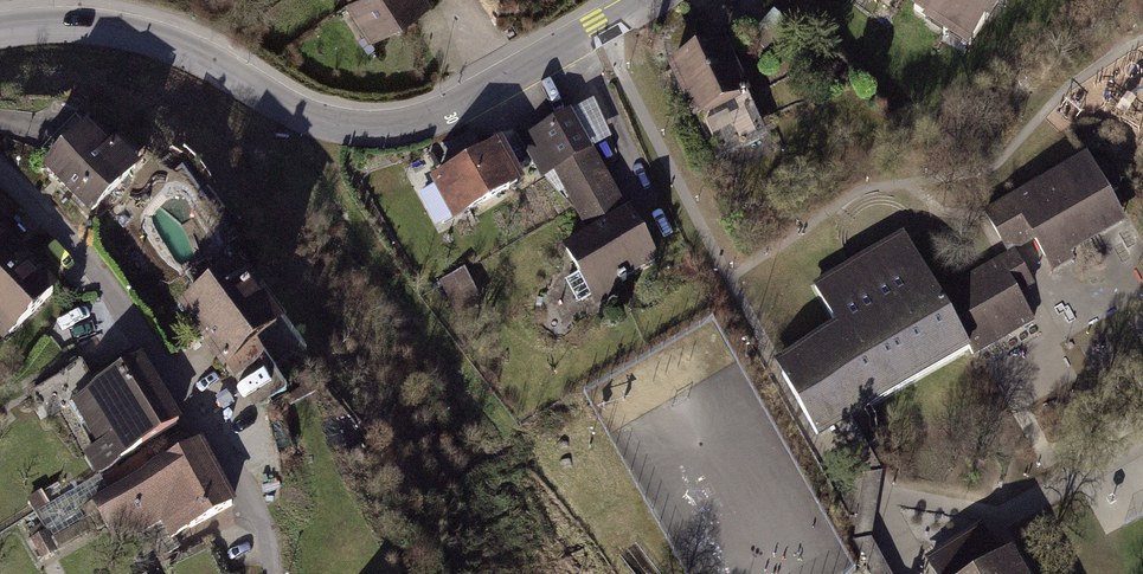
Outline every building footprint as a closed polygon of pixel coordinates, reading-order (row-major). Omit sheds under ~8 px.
[(354,10),(362,24),(369,25),(377,38),(434,3),(432,0),(370,0),(354,10)] [(925,8),(918,19),(930,27),(935,19),(977,47),(1009,0),(913,0),(925,8)] [(807,38),(775,13),(751,45),(783,69),(807,38)] [(725,49),(675,73),(719,165),(769,142),(725,49)] [(821,77),(812,70),(806,78),(815,85),(821,77)] [(572,193),(602,176),(571,119),(527,142),(546,177),(559,170),(572,193)] [(89,131),(49,170),(93,215),(141,170),(118,147),(111,154),(89,131)] [(503,153),(437,188),(457,226),(523,191),(503,153)] [(1087,158),(989,214),(1006,243),(1021,235),(1022,224),(1029,220),(1055,265),(1126,225),(1111,200),(1121,195),(1123,184),(1116,173),(1107,172),(1098,177),(1087,158)] [(602,176),(572,193),(596,238),(571,251),(585,276),(567,284),(578,304),(584,306),(620,287),(623,293),(630,289),(627,283),(657,267),(630,219),(626,221),(602,176)] [(12,335),(59,289),(0,229),(0,322),(12,335)] [(851,332),(788,366),(821,428),(968,350),(940,299),(909,241),(825,285),(851,332)] [(1035,278),(1052,271),(1040,243),(1023,249),(1035,278)] [(1016,257),(940,299),(973,359),(1035,324),(1019,295),(1033,287),(1016,257)] [(240,271),(184,309),(252,408),(285,385),(259,348),(282,332),(240,271)] [(474,304),(459,275),(444,282),(458,311),(474,304)] [(113,375),(95,386),(79,361),(34,389),(50,416),(70,404),(95,445),(86,451),(101,475),(137,453),(135,448),(177,423),(134,352),(109,368),(113,375)] [(145,474),(136,459),(103,477),(113,493),(32,538),(43,558),(132,508),(154,548),(232,504),(198,444),(145,474)] [(1012,563),(1006,567),(986,532),(931,564),(937,573),(1018,573),(1012,563)]
